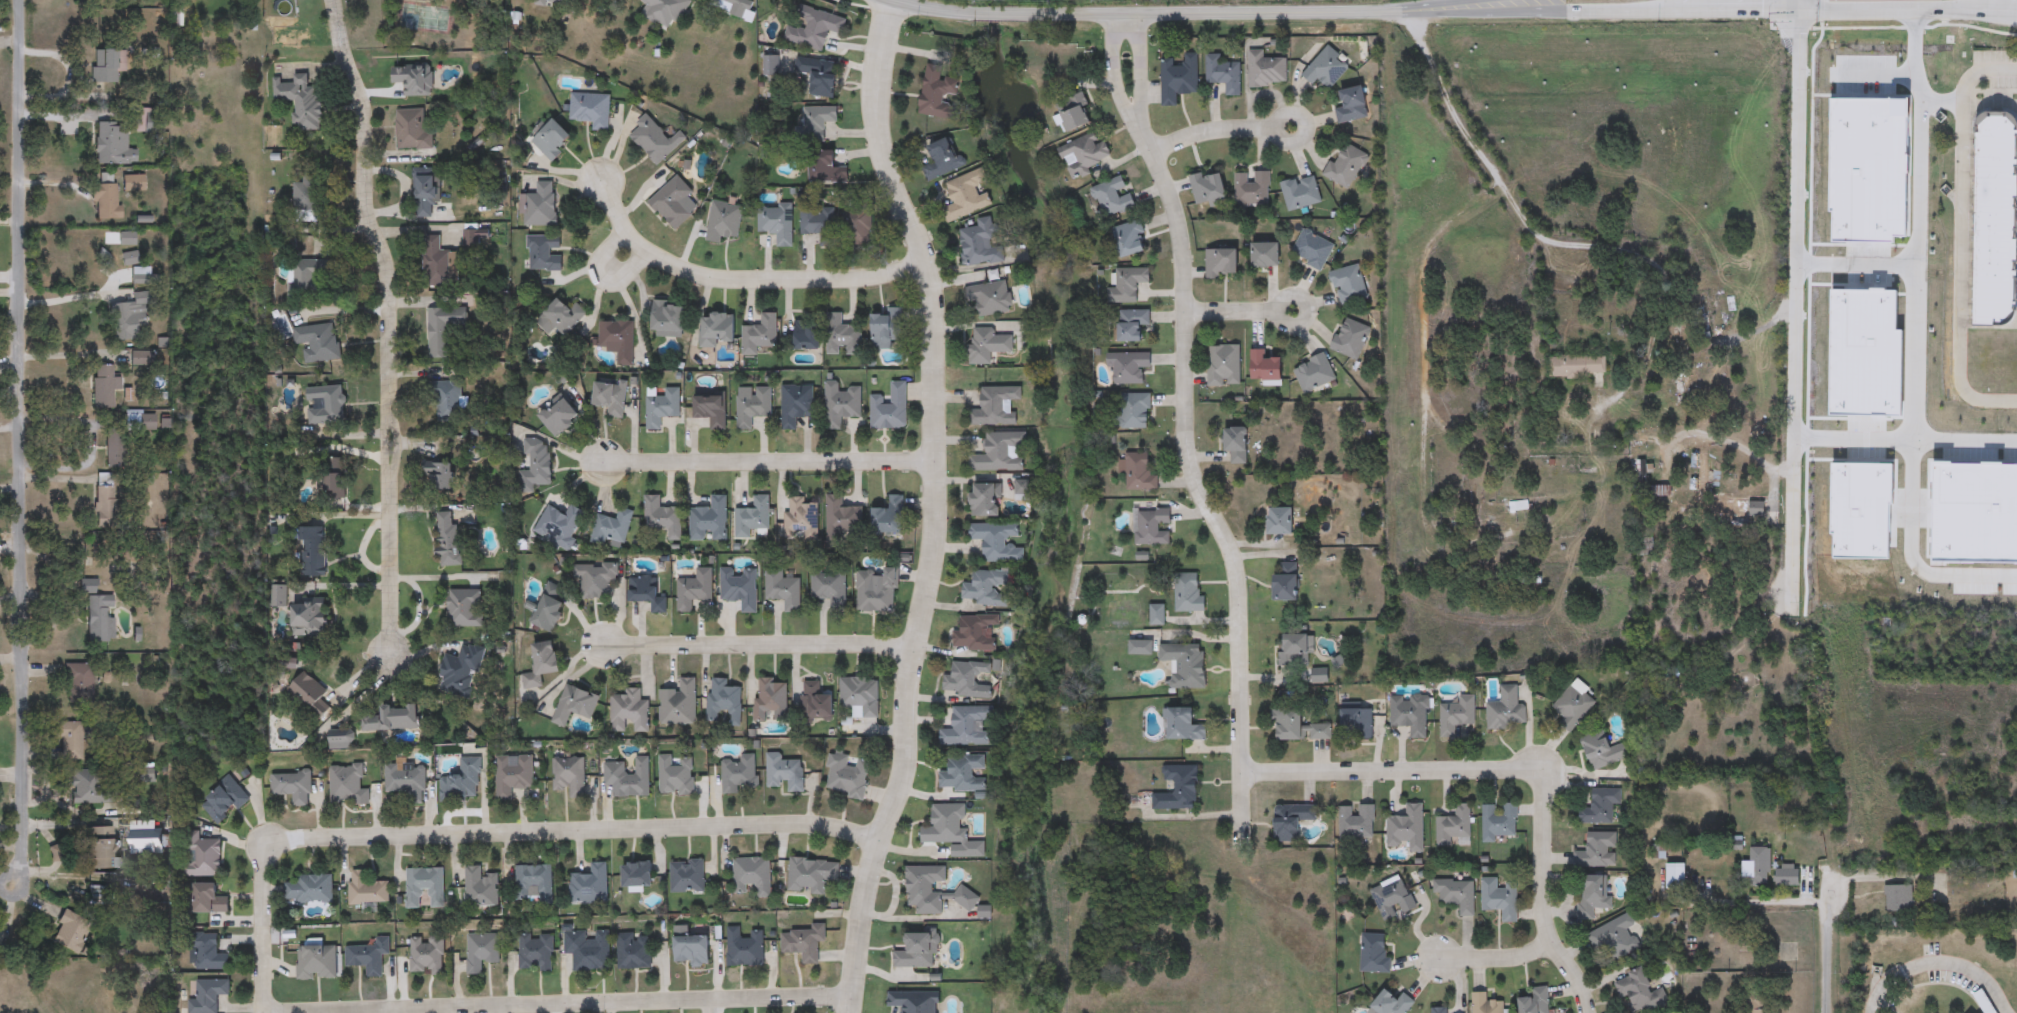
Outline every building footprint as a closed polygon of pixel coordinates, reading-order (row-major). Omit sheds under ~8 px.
[(649,5),(640,0),(686,0),(670,31),(643,17),(649,5)] [(734,6),(721,0),(748,0),(753,2),(745,20),(731,14),(734,6)] [(848,19),(843,36),(829,31),(823,52),(786,40),(791,23),(794,24),(800,5),(848,19)] [(1320,80),(1313,86),(1302,74),(1329,47),(1351,68),(1329,89),(1320,80)] [(124,73),(115,73),(115,83),(92,83),(92,51),(124,51),(124,73)] [(1250,86),(1250,51),(1265,51),(1265,60),(1287,60),(1287,86),(1250,86)] [(1198,54),(1199,94),(1178,95),(1178,107),(1162,107),(1161,59),(1174,59),(1174,65),(1184,65),(1184,54),(1198,54)] [(1206,84),(1206,55),(1222,55),(1222,63),(1241,63),(1241,97),(1227,97),(1227,84),(1206,84)] [(835,99),(809,97),(811,75),(795,74),(796,58),(838,62),(835,99)] [(919,115),(926,64),(943,67),(942,76),(960,78),(958,96),(946,95),(945,104),(958,106),(957,120),(919,115)] [(295,132),(295,102),(274,102),(274,81),(293,81),(293,75),(308,75),(308,87),(320,87),(320,132),(295,132)] [(1338,124),(1336,109),(1343,108),(1340,91),(1363,87),(1369,119),(1338,124)] [(610,96),(609,133),(593,132),(594,123),(570,122),(572,94),(610,96)] [(1093,123),(1068,133),(1056,104),(1082,94),(1093,123)] [(1832,99),(1908,100),(1905,235),(1894,234),(1894,241),(1833,240),(1833,211),(1830,211),(1832,99)] [(825,142),(804,142),(804,107),(838,107),(838,124),(825,124),(825,142)] [(433,150),(396,150),(396,109),(424,109),(424,132),(433,132),(433,150)] [(1977,114),(2016,115),(2016,182),(2015,315),(2005,315),(2005,326),(1974,326),(1977,114)] [(681,132),(688,141),(656,167),(630,133),(650,117),(669,141),(681,132)] [(563,153),(552,163),(531,142),(553,120),(571,138),(560,149),(563,153)] [(127,165),(96,165),(96,123),(127,123),(127,165)] [(1060,149),(1095,133),(1100,144),(1105,142),(1112,159),(1088,169),(1090,175),(1074,182),(1060,149)] [(928,182),(922,168),(935,163),(928,147),(948,138),(956,156),(962,153),(967,165),(928,182)] [(1349,191),(1323,176),(1331,162),(1334,163),(1345,143),(1369,156),(1349,191)] [(835,167),(848,167),(848,183),(810,183),(810,151),(835,151),(835,167)] [(988,193),(993,207),(947,223),(943,209),(953,206),(945,183),(983,169),(988,182),(976,186),(980,196),(988,193)] [(1190,178),(1221,171),(1227,200),(1196,206),(1190,178)] [(1236,173),(1251,173),(1269,173),(1269,207),(1236,207),(1236,173)] [(440,204),(431,204),(431,217),(414,217),(414,175),(440,175),(440,204)] [(294,184),(303,184),(303,177),(322,176),(322,212),(295,213),(294,184)] [(694,194),(690,198),(700,208),(676,231),(649,203),(677,176),(694,194)] [(1288,211),(1282,184),(1315,176),(1321,204),(1288,211)] [(1091,189),(1123,178),(1128,192),(1130,191),(1136,209),(1103,220),(1091,189)] [(525,227),(525,194),(537,194),(537,183),(556,182),(556,226),(525,227)] [(119,185),(119,219),(94,219),(94,185),(119,185)] [(844,201),(871,201),(871,244),(844,244),(844,201)] [(739,239),(723,237),(722,244),(707,242),(712,203),(743,207),(739,239)] [(793,204),(793,248),(777,248),(777,233),(758,233),(758,204),(793,204)] [(836,247),(821,248),(820,234),(802,235),(801,205),(835,204),(836,247)] [(1001,225),(1004,263),(964,266),(961,228),(978,227),(977,219),(992,217),(993,225),(1001,225)] [(1138,220),(1148,251),(1120,259),(1111,228),(1138,220)] [(1335,244),(1323,270),(1291,256),(1303,230),(1335,244)] [(478,231),(478,246),(464,247),(464,231),(478,231)] [(440,236),(440,251),(459,251),(458,287),(423,287),(424,236),(440,236)] [(562,271),(528,271),(528,236),(562,236),(562,271)] [(1280,267),(1253,267),(1253,243),(1280,243),(1280,267)] [(1206,250),(1237,250),(1237,278),(1206,278),(1206,250)] [(289,258),(331,258),(331,276),(317,276),(317,297),(290,298),(289,258)] [(1368,299),(1339,306),(1331,272),(1360,265),(1368,299)] [(1109,303),(1109,289),(1117,289),(1117,269),(1150,269),(1150,283),(1137,283),(1137,303),(1109,303)] [(966,287),(1008,281),(1012,312),(979,316),(978,307),(969,308),(966,287)] [(1832,290),(1830,415),(1902,416),(1903,330),(1897,330),(1898,290),(1886,290),(1886,288),(1872,288),(1872,291),(1832,290)] [(1691,292),(1709,292),(1709,299),(1718,299),(1718,313),(1710,313),(1711,339),(1692,339),(1691,292)] [(148,324),(138,324),(138,341),(111,341),(110,304),(133,304),(133,293),(148,293),(148,324)] [(575,301),(588,314),(565,336),(543,314),(558,298),(568,308),(575,301)] [(686,304),(683,337),(651,334),(653,301),(686,304)] [(449,329),(449,358),(428,358),(428,308),(467,308),(467,329),(449,329)] [(903,308),(903,347),(872,347),(872,315),(887,315),(887,308),(903,308)] [(1150,326),(1142,326),(1142,342),(1119,342),(1119,310),(1150,310),(1150,326)] [(717,348),(701,348),(701,314),(734,314),(734,341),(717,341),(717,348)] [(777,314),(777,347),(759,348),(759,355),(742,356),(742,327),(762,326),(761,314),(777,314)] [(827,314),(843,314),(843,325),(862,325),(862,354),(827,354),(827,314)] [(1332,349),(1346,317),(1372,329),(1357,361),(1332,349)] [(791,350),(791,321),(819,321),(819,350),(791,350)] [(634,365),(617,365),(617,351),(601,351),(601,322),(634,322),(634,365)] [(295,347),(293,329),(336,323),(340,360),(304,364),(302,347),(295,347)] [(991,364),(968,364),(968,345),(973,345),(973,329),(994,329),(994,335),(1013,335),(1013,353),(991,353),(991,364)] [(1240,345),(1240,385),(1208,385),(1208,345),(1240,345)] [(1251,349),(1265,349),(1265,358),(1282,358),(1282,381),(1251,381),(1251,349)] [(131,365),(131,352),(149,353),(149,365),(131,365)] [(1151,353),(1151,368),(1143,368),(1143,385),(1113,385),(1113,368),(1107,368),(1107,353),(1151,353)] [(1305,394),(1294,367),(1325,354),(1336,380),(1305,394)] [(114,366),(113,377),(121,377),(121,390),(114,390),(114,408),(93,408),(94,366),(114,366)] [(594,381),(625,380),(626,418),(609,418),(608,407),(594,407),(594,381)] [(462,382),(462,420),(434,420),(434,382),(462,382)] [(826,430),(826,382),(841,382),(841,387),(862,387),(862,418),(842,418),(842,430),(826,430)] [(907,382),(907,429),(871,429),(871,395),(890,395),(890,382),(907,382)] [(344,424),(308,425),(307,387),(343,386),(344,424)] [(782,387),(815,387),(815,418),(797,418),(797,430),(782,430),(782,387)] [(1022,401),(1015,401),(1015,425),(969,425),(969,410),(982,409),(981,387),(1022,387),(1022,401)] [(737,432),(737,388),(772,388),(772,418),(753,418),(753,432),(737,432)] [(681,417),(661,417),(661,430),(647,430),(647,396),(665,396),(665,389),(680,389),(681,417)] [(1123,428),(1123,393),(1150,393),(1150,428),(1123,428)] [(538,415),(563,396),(580,418),(555,437),(538,415)] [(694,419),(694,397),(726,397),(726,430),(710,430),(710,419),(694,419)] [(125,431),(125,412),(155,412),(155,431),(125,431)] [(1247,465),(1231,465),(1231,453),(1225,453),(1225,428),(1247,428),(1247,465)] [(124,430),(124,469),(108,469),(108,430),(124,430)] [(969,456),(987,455),(987,432),(1025,432),(1025,471),(969,471),(969,456)] [(520,472),(530,472),(530,455),(525,455),(525,441),(551,442),(550,486),(534,485),(534,494),(519,494),(520,472)] [(1158,474),(1158,490),(1127,490),(1127,453),(1150,453),(1150,474),(1158,474)] [(344,459),(344,499),(323,499),(324,459),(344,459)] [(1932,482),(1935,482),(1934,560),(2016,561),(2016,465),(2004,465),(2003,463),(1983,462),(1983,465),(1953,464),(1953,461),(1933,461),(1932,482)] [(1831,463),(1893,463),(1892,502),(1889,502),(1889,559),(1834,558),(1834,534),(1831,534),(1831,463)] [(423,465),(454,465),(454,493),(423,493),(423,465)] [(115,529),(96,529),(96,475),(115,475),(115,529)] [(1002,517),(972,517),(972,484),(1002,484),(1002,517)] [(1778,527),(1763,527),(1764,518),(1749,517),(1748,522),(1713,520),(1714,495),(1732,496),(1732,499),(1779,501),(1778,527)] [(682,508),(682,541),(668,541),(668,530),(645,530),(645,496),(660,496),(660,508),(682,508)] [(690,509),(712,509),(712,496),(727,496),(727,540),(690,540),(690,509)] [(755,496),(770,496),(770,530),(752,530),(752,538),(735,538),(735,509),(755,509),(755,496)] [(843,507),(863,507),(863,539),(827,539),(827,496),(843,496),(843,507)] [(904,496),(903,534),(872,534),(872,509),(888,509),(888,496),(904,496)] [(819,539),(788,539),(788,500),(819,500),(819,539)] [(1510,504),(1528,502),(1529,510),(1511,513),(1510,504)] [(533,533),(547,506),(567,516),(572,506),(586,514),(568,550),(533,533)] [(625,547),(591,540),(596,515),(617,520),(619,508),(633,511),(625,547)] [(1170,509),(1171,526),(1161,526),(1161,531),(1170,531),(1170,545),(1137,545),(1136,510),(1170,509)] [(1293,536),(1269,536),(1269,509),(1293,509),(1293,536)] [(436,513),(452,513),(452,525),(460,525),(461,566),(437,567),(436,513)] [(1021,525),(1021,543),(1025,543),(1024,563),(983,562),(983,541),(970,541),(970,524),(1021,525)] [(324,528),(324,577),(301,577),(301,528),(324,528)] [(1275,602),(1275,563),(1298,563),(1298,602),(1275,602)] [(617,565),(617,584),(610,584),(610,599),(580,599),(580,581),(574,581),(574,565),(617,565)] [(742,614),(742,601),(721,601),(721,569),(757,568),(757,614),(742,614)] [(678,579),(697,579),(697,569),(713,569),(713,601),(693,601),(693,614),(678,614),(678,579)] [(766,569),(783,569),(783,578),(800,578),(800,612),(785,612),(785,600),(766,600),(766,569)] [(831,598),(813,598),(813,569),(846,569),(846,612),(831,612),(831,598)] [(857,611),(858,571),(875,571),(874,588),(884,588),(885,569),(897,569),(896,612),(857,611)] [(962,604),(963,584),(973,584),(973,570),(1010,571),(1009,587),(998,586),(998,595),(1008,595),(1008,605),(962,604)] [(1203,612),(1175,612),(1175,574),(1203,574),(1203,612)] [(650,603),(630,604),(629,577),(657,577),(657,598),(666,598),(667,614),(651,614),(650,603)] [(558,601),(566,604),(553,634),(530,625),(548,584),(562,590),(558,601)] [(286,586),(286,608),(271,608),(271,586),(286,586)] [(483,627),(447,627),(447,590),(483,590),(483,627)] [(107,619),(113,619),(113,642),(88,642),(88,596),(113,596),(113,608),(107,608),(107,619)] [(292,636),(291,603),(326,602),(326,635),(292,636)] [(1164,605),(1164,625),(1151,625),(1151,605),(1164,605)] [(996,650),(953,650),(953,631),(961,631),(961,616),(999,616),(999,627),(984,628),(984,638),(996,638),(996,650)] [(1309,668),(1282,668),(1282,635),(1309,635),(1309,668)] [(438,692),(446,653),(459,656),(462,642),(483,646),(473,699),(438,692)] [(558,674),(541,675),(542,688),(523,689),(522,675),(534,674),(532,644),(556,643),(558,674)] [(1205,645),(1205,689),(1174,689),(1174,661),(1160,661),(1160,645),(1205,645)] [(991,698),(943,696),(944,676),(952,676),(953,662),(992,664),(992,677),(976,676),(976,686),(992,686),(991,698)] [(65,664),(92,664),(92,703),(65,703),(65,664)] [(327,692),(319,701),(325,705),(318,714),(289,689),(304,672),(327,692)] [(879,719),(852,719),(852,708),(841,708),(841,678),(879,678),(879,719)] [(660,691),(680,691),(680,679),(696,679),(696,725),(660,725),(660,691)] [(742,688),(741,727),(724,726),(724,723),(707,723),(709,679),(728,679),(728,687),(742,688)] [(756,722),(756,679),(787,679),(787,722),(756,722)] [(832,722),(802,722),(802,681),(821,681),(821,695),(832,695),(832,722)] [(1560,724),(1564,718),(1552,708),(1572,684),(1596,704),(1571,733),(1560,724)] [(567,728),(553,724),(564,685),(600,696),(593,720),(571,714),(567,728)] [(1526,705),(1526,728),(1488,728),(1487,703),(1501,703),(1501,686),(1518,685),(1518,705),(1526,705)] [(649,701),(649,733),(611,732),(612,695),(626,695),(626,689),(641,689),(641,701),(649,701)] [(1392,727),(1391,696),(1428,696),(1428,739),(1411,740),(1411,727),(1392,727)] [(1459,704),(1459,696),(1475,696),(1475,725),(1456,725),(1456,739),(1441,739),(1441,704),(1459,704)] [(380,716),(380,707),(418,706),(418,731),(363,732),(363,716),(380,716)] [(952,707),(993,707),(994,720),(977,721),(977,732),(987,732),(987,745),(940,746),(940,730),(953,730),(952,707)] [(1332,739),(1304,740),(1304,741),(1274,741),(1273,709),(1302,708),(1302,725),(1331,725),(1332,739)] [(1193,709),(1193,726),(1206,726),(1206,741),(1165,741),(1165,709),(1193,709)] [(1373,709),(1373,738),(1340,738),(1340,709),(1373,709)] [(81,761),(56,761),(56,723),(81,723),(81,761)] [(1594,772),(1581,738),(1604,730),(1611,749),(1627,743),(1632,757),(1594,772)] [(871,761),(865,799),(826,793),(832,754),(850,757),(849,766),(855,766),(856,759),(871,761)] [(740,788),(740,795),(723,795),(723,761),(740,761),(740,755),(758,755),(758,788),(740,788)] [(803,793),(787,793),(787,788),(767,788),(767,755),(783,755),(783,761),(803,761),(803,793)] [(659,795),(659,756),(673,756),(673,765),(680,765),(680,757),(694,757),(694,795),(659,795)] [(496,757),(533,757),(533,790),(512,790),(512,802),(496,802),(496,757)] [(605,786),(604,763),(626,763),(626,775),(635,775),(635,758),(649,757),(650,796),(614,797),(614,786),(605,786)] [(948,757),(985,757),(986,771),(974,771),(974,779),(986,779),(986,790),(939,791),(939,772),(948,772),(948,757)] [(479,759),(479,801),(441,801),(441,778),(459,778),(459,759),(479,759)] [(585,759),(585,799),(569,799),(569,791),(552,791),(552,759),(585,759)] [(385,764),(426,764),(426,805),(407,805),(407,793),(385,793),(385,764)] [(369,790),(369,805),(330,805),(331,765),(362,765),(362,790),(369,790)] [(1153,810),(1153,793),(1175,793),(1175,784),(1164,784),(1164,766),(1197,766),(1197,810),(1153,810)] [(114,772),(114,805),(72,805),(72,772),(114,772)] [(272,774),(310,774),(310,807),(292,807),(292,797),(272,797),(272,774)] [(249,799),(218,826),(199,804),(229,777),(249,799)] [(1613,824),(1579,824),(1579,809),(1592,809),(1592,790),(1622,790),(1622,805),(1613,805),(1613,824)] [(1517,836),(1497,836),(1497,843),(1483,843),(1483,805),(1499,805),(1499,804),(1517,805),(1517,836)] [(966,844),(921,844),(921,828),(933,828),(933,805),(966,805),(966,844)] [(1340,807),(1353,807),(1353,815),(1359,815),(1359,805),(1374,805),(1374,840),(1340,840),(1340,807)] [(1423,853),(1409,853),(1409,848),(1387,848),(1387,817),(1407,817),(1407,805),(1423,805),(1423,853)] [(1471,845),(1455,845),(1455,846),(1436,846),(1436,817),(1456,817),(1456,805),(1471,805),(1471,845)] [(1299,843),(1275,842),(1275,806),(1317,806),(1317,821),(1300,821),(1299,843)] [(130,853),(130,822),(155,822),(155,836),(161,836),(161,853),(130,853)] [(85,868),(84,827),(115,826),(116,868),(85,868)] [(188,832),(199,832),(199,840),(220,840),(220,875),(180,876),(180,863),(188,863),(188,832)] [(1616,833),(1616,867),(1574,867),(1574,852),(1587,852),(1587,833),(1616,833)] [(1771,849),(1771,887),(1751,887),(1751,849),(1771,849)] [(733,858),(771,858),(771,898),(756,898),(756,892),(733,892),(733,858)] [(840,862),(839,882),(826,880),(825,895),(787,892),(790,858),(840,862)] [(670,892),(670,861),(704,861),(704,892),(670,892)] [(607,863),(607,904),(571,904),(571,873),(591,873),(591,863),(607,863)] [(623,863),(651,863),(651,886),(623,886),(623,863)] [(516,865),(552,865),(552,903),(516,903),(516,865)] [(465,906),(465,866),(481,866),(481,875),(498,875),(498,906),(465,906)] [(907,906),(906,867),(945,866),(945,883),(933,883),(933,892),(942,892),(942,914),(918,914),(917,906),(907,906)] [(443,868),(443,908),(430,908),(430,901),(423,901),(423,908),(407,908),(407,868),(443,868)] [(388,903),(349,903),(349,870),(368,870),(368,881),(388,881),(388,903)] [(1776,888),(1776,871),(1799,871),(1799,888),(1776,888)] [(297,882),(297,874),(333,874),(332,903),(285,902),(285,882),(297,882)] [(1417,910),(1386,924),(1371,890),(1403,876),(1417,910)] [(1581,876),(1610,876),(1610,909),(1595,909),(1595,921),(1581,920),(1581,876)] [(1518,923),(1502,924),(1502,911),(1482,911),(1482,879),(1498,879),(1499,885),(1517,885),(1518,923)] [(1475,917),(1460,917),(1460,905),(1440,905),(1440,894),(1434,894),(1434,881),(1475,881),(1475,917)] [(215,882),(215,896),(228,896),(228,913),(192,913),(192,882),(215,882)] [(89,904),(89,886),(112,886),(112,904),(89,904)] [(953,897),(963,886),(979,899),(970,911),(953,897)] [(1913,886),(1913,911),(1886,911),(1886,886),(1913,886)] [(91,923),(74,954),(49,940),(66,910),(91,923)] [(1636,926),(1631,929),(1641,948),(1614,962),(1606,945),(1595,950),(1588,935),(1630,913),(1636,926)] [(819,941),(819,965),(802,965),(802,953),(781,953),(781,930),(811,930),(811,924),(826,924),(826,941),(819,941)] [(689,927),(688,935),(709,935),(709,965),(674,965),(675,927),(689,927)] [(728,966),(728,927),(742,927),(742,937),(750,937),(750,930),(764,930),(764,966),(728,966)] [(574,971),(574,955),(564,955),(564,932),(586,932),(586,940),(595,940),(595,931),(609,931),(610,971),(574,971)] [(229,954),(229,969),(195,969),(195,948),(188,948),(188,933),(217,933),(217,954),(229,954)] [(893,967),(893,952),(906,952),(906,933),(933,933),(933,967),(893,967)] [(1386,934),(1385,957),(1391,957),(1391,973),(1361,972),(1362,933),(1386,934)] [(618,934),(651,934),(651,969),(618,969),(618,934)] [(500,935),(500,963),(483,963),(482,975),(467,975),(468,935),(500,935)] [(519,935),(553,935),(553,972),(519,971),(519,935)] [(376,946),(376,937),(389,937),(389,954),(382,955),(383,977),(366,977),(366,966),(346,966),(346,946),(376,946)] [(411,938),(443,938),(443,973),(411,973),(411,938)] [(336,946),(336,979),(298,979),(298,946),(336,946)] [(1669,1005),(1642,1012),(1628,1012),(1618,978),(1645,970),(1650,991),(1664,987),(1669,1005)] [(218,995),(218,1012),(188,1012),(188,1000),(197,1000),(197,979),(229,979),(229,995),(218,995)] [(1549,987),(1549,1012),(1520,1012),(1520,998),(1533,997),(1533,988),(1549,987)] [(1416,1003),(1408,1012),(1381,1012),(1372,1006),(1386,988),(1398,998),(1403,993),(1416,1003)] [(938,992),(938,1012),(902,1012),(902,1007),(888,1007),(888,992),(938,992)] [(1505,1001),(1505,1012),(1473,1012),(1473,993),(1488,993),(1488,1001),(1505,1001)]
